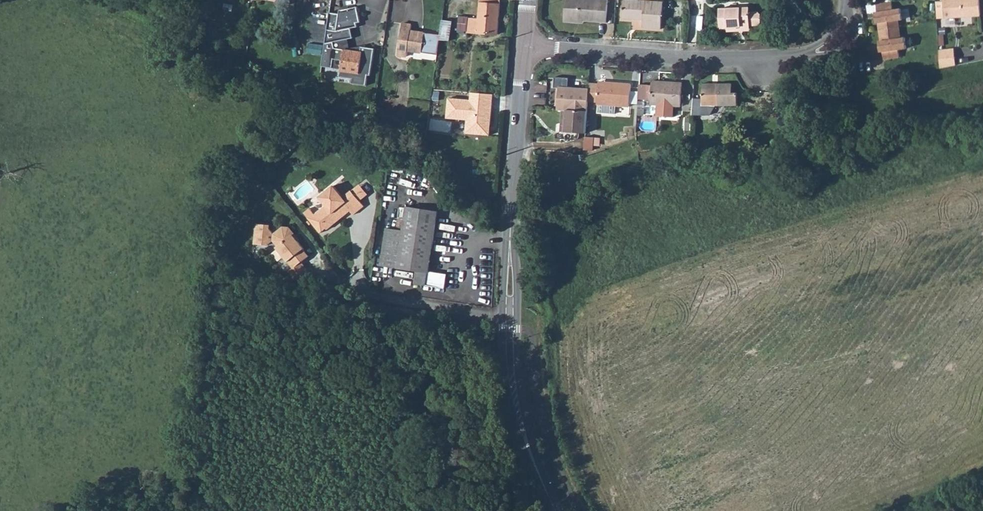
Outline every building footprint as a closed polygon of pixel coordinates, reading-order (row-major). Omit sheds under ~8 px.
[(468,32),(498,34),(500,0),(480,0),(479,19),(469,19),(468,32)] [(565,10),(569,10),(568,20),(584,21),(606,23),(608,0),(565,0),(565,10)] [(622,19),(643,20),(643,27),(661,29),(663,2),(642,0),(623,0),(622,19)] [(943,1),(936,2),(937,19),(980,16),(979,0),(943,0),(943,1)] [(892,2),(876,4),(877,12),(879,23),(880,30),(899,27),(898,20),(903,19),(901,9),(893,10),(892,2)] [(371,76),(375,49),(361,47),(361,52),(350,50),(335,48),(334,42),(348,39),(353,38),(351,28),(357,27),(357,23),(360,22),(357,7),(340,10),(339,14),(329,12),(325,44),(322,66),(333,68),(334,59),(342,60),(340,77),(353,79),(352,84),(366,86),(368,75),(371,76)] [(749,8),(719,9),(720,27),(727,26),(727,29),(738,28),(738,27),(750,26),(750,25),(757,25),(760,22),(759,15),(757,12),(749,13),(749,8)] [(442,20),(440,35),(440,40),(450,41),(452,21),(442,20)] [(440,40),(440,35),(411,31),(412,25),(402,23),(398,55),(407,56),(408,51),(438,55),(440,40)] [(899,27),(880,30),(881,41),(883,52),(884,60),(900,57),(899,49),(907,48),(905,38),(900,38),(899,27)] [(350,50),(348,39),(334,42),(335,48),(350,50)] [(946,49),(947,58),(954,58),(953,48),(946,49)] [(939,49),(940,68),(955,65),(954,58),(947,58),(946,49),(939,49)] [(232,57),(230,65),(238,67),(240,59),(232,57)] [(559,88),(557,110),(562,110),(587,112),(588,101),(589,89),(568,87),(569,78),(555,77),(554,88),(559,88)] [(639,84),(638,99),(651,100),(650,104),(658,105),(657,116),(673,117),(674,106),(681,106),(682,83),(673,82),(673,84),(660,83),(660,81),(652,81),(652,85),(639,84)] [(589,89),(588,101),(597,102),(597,104),(598,104),(598,113),(615,114),(616,105),(630,106),(631,84),(613,83),(612,86),(599,84),(590,84),(589,89)] [(692,115),(711,115),(716,106),(738,105),(737,93),(732,93),(732,83),(718,84),(718,85),(712,85),(712,84),(702,84),(702,99),(693,98),(692,115)] [(493,94),(471,93),(470,100),(449,98),(447,118),(467,120),(466,133),(490,135),(490,131),(488,131),(488,126),(491,124),(493,94)] [(587,112),(562,110),(561,131),(586,133),(587,112)] [(373,120),(362,118),(361,129),(371,130),(373,120)] [(586,137),(585,150),(593,151),(594,137),(586,137)] [(291,141),(285,146),(290,151),(296,147),(291,141)] [(360,184),(352,191),(360,200),(367,194),(360,184)] [(334,185),(319,197),(326,206),(316,215),(327,230),(347,213),(346,212),(350,210),(350,211),(354,215),(364,206),(360,200),(352,191),(343,197),(334,185)] [(386,228),(381,266),(416,271),(414,284),(445,288),(447,274),(429,271),(438,211),(407,206),(403,231),(386,228)] [(289,227),(283,227),(274,234),(270,229),(270,225),(257,224),(255,244),(267,245),(273,240),(278,246),(277,247),(293,268),(289,272),(297,282),(310,272),(302,262),(309,256),(304,249),(298,241),(293,235),(295,234),(289,227)]
